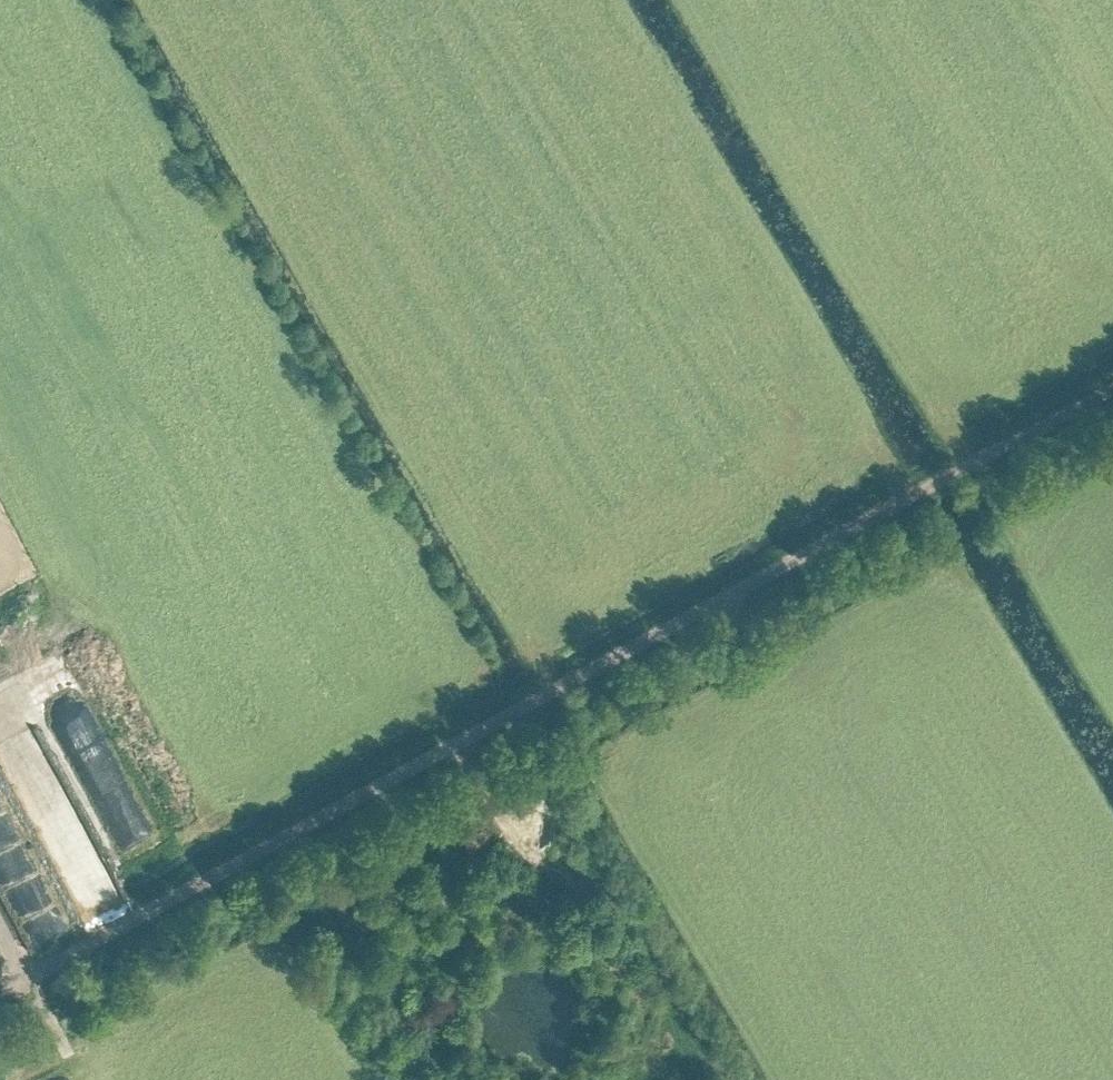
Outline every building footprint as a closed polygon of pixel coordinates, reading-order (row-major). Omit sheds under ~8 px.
[(36,937),(71,921),(28,827),(0,840),(0,860),(36,937)] [(112,872),(108,868),(100,873),(93,863),(73,877),(84,892),(112,872)]
